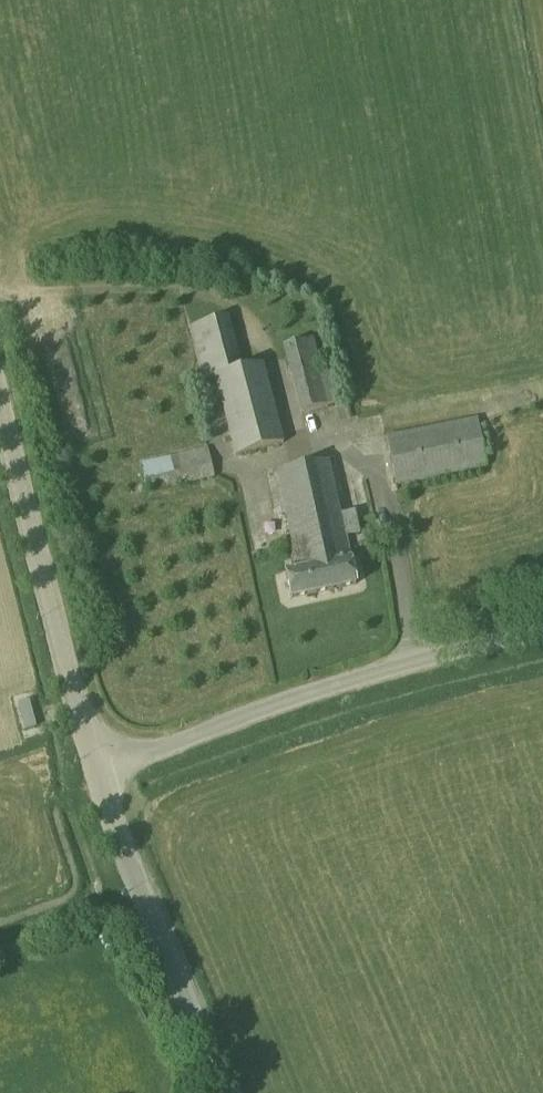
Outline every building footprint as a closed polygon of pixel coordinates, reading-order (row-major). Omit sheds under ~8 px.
[(262,364),(242,370),(228,317),(190,327),(204,380),(213,378),(234,457),(284,444),(262,364)] [(319,369),(311,333),(310,329),(282,336),(300,412),(340,402),(331,366),(319,369)] [(396,485),(487,467),(478,419),(387,437),(396,485)] [(147,493),(214,478),(208,448),(140,464),(147,493)] [(355,585),(350,561),(351,560),(346,537),(359,534),(355,511),(341,514),(329,461),(276,472),(295,572),(285,574),(290,599),(355,585)]
